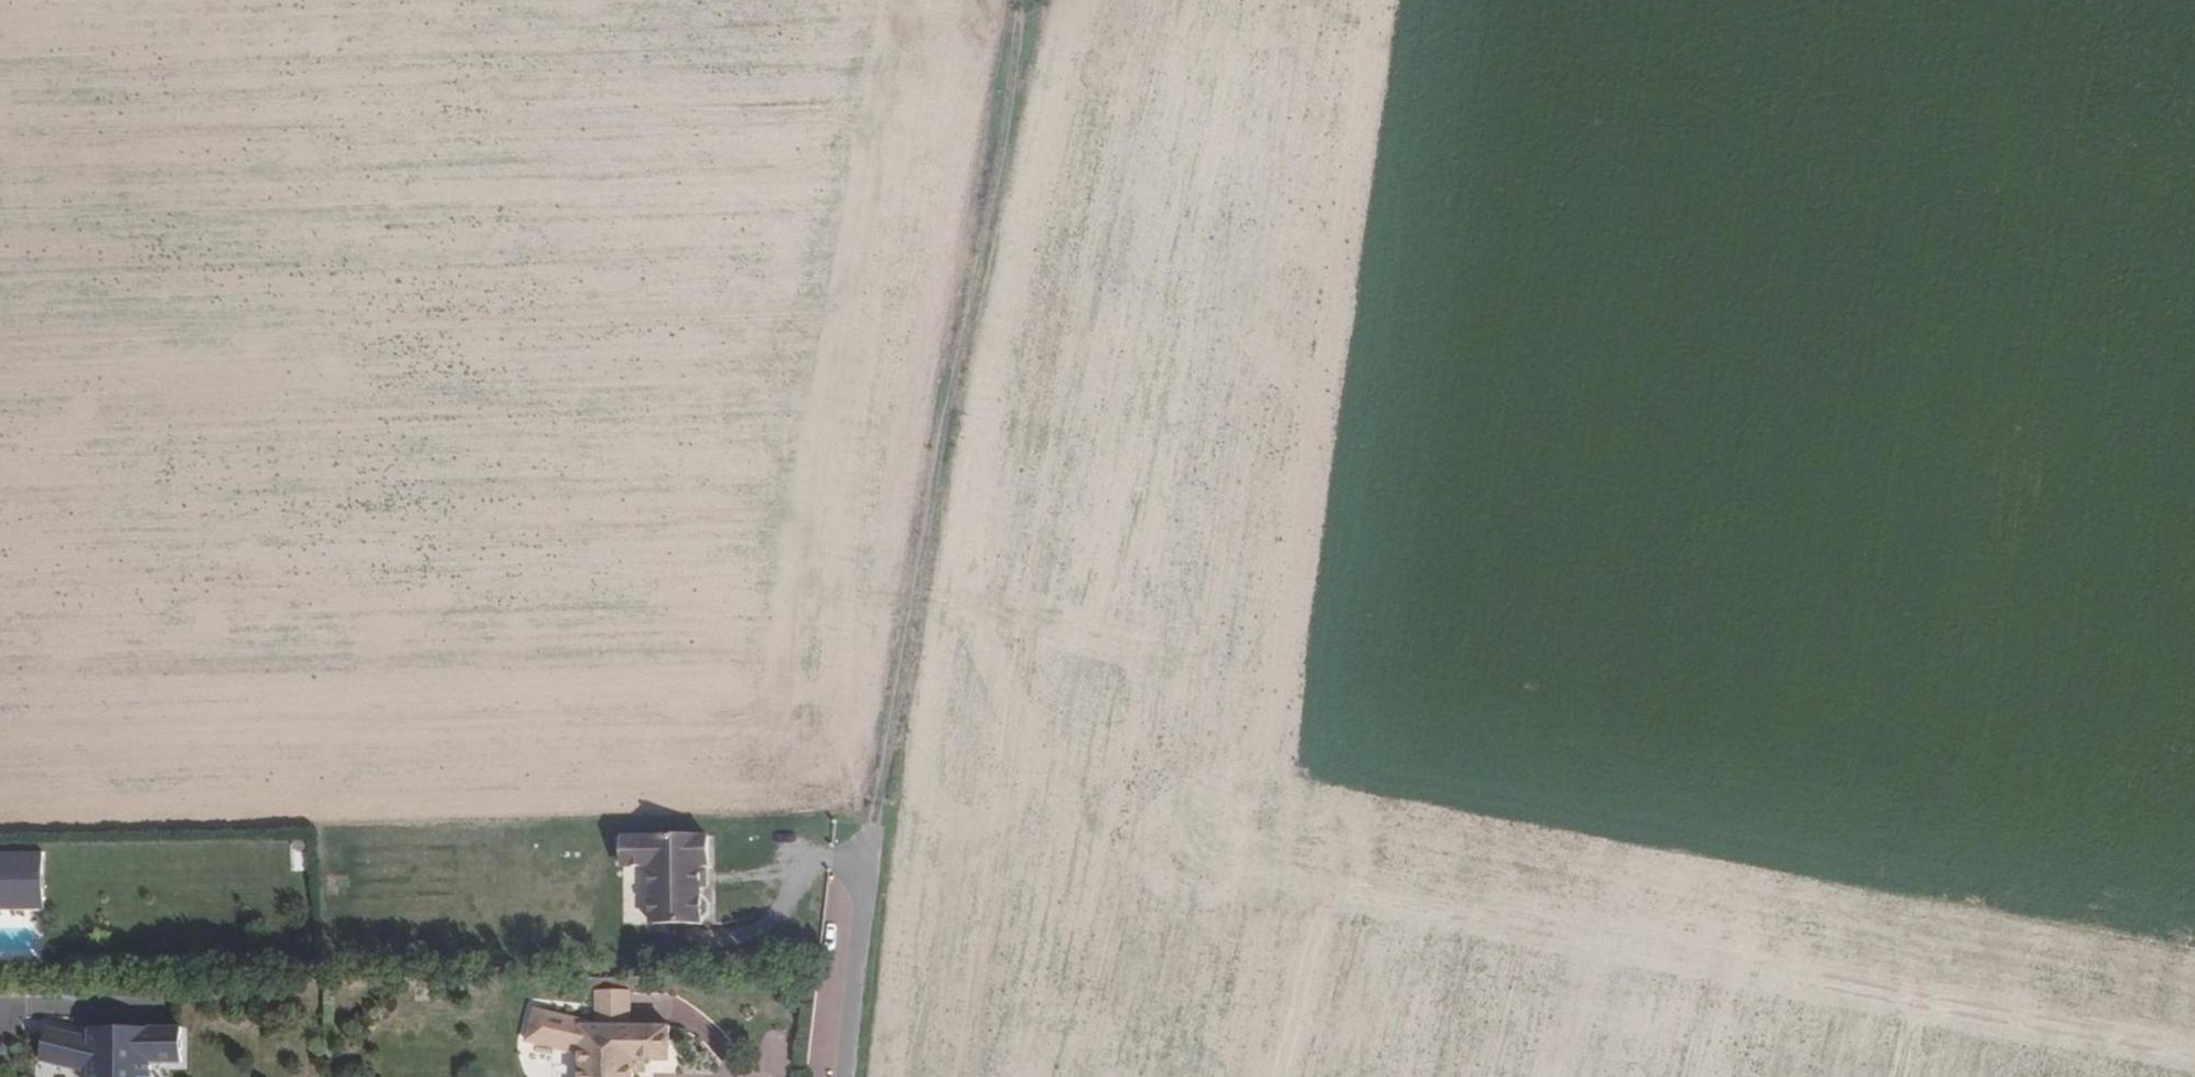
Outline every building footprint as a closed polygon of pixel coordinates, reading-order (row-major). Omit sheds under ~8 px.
[(708,830),(619,832),(621,866),(643,866),(645,914),(708,913),(708,830)] [(311,872),(310,848),(295,848),(295,872),(311,872)] [(44,910),(42,851),(0,851),(0,909),(44,910)] [(526,999),(518,1038),(577,1053),(578,1076),(635,1076),(635,1058),(673,1058),(668,1020),(630,1019),(631,989),(590,990),(591,1016),(526,999)] [(46,1023),(38,1059),(92,1072),(92,1076),(151,1076),(151,1060),(181,1057),(181,1023),(85,1023),(84,1036),(46,1023)]
